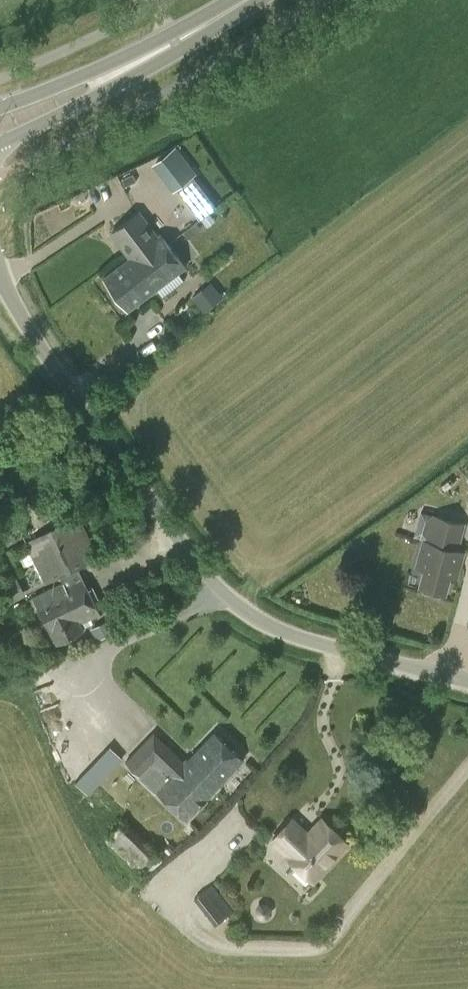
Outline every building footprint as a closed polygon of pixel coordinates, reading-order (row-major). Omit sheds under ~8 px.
[(176,188),(191,176),(195,173),(176,148),(156,163),(175,188),(176,188)] [(135,178),(132,171),(121,176),(124,183),(135,178)] [(205,195),(191,176),(176,188),(190,206),(205,195)] [(111,233),(128,257),(157,235),(139,211),(111,233)] [(202,222),(207,229),(214,223),(209,217),(202,222)] [(191,228),(183,234),(188,240),(196,234),(191,228)] [(160,233),(157,235),(128,257),(102,277),(128,311),(186,267),(160,233)] [(202,311),(213,303),(202,289),(191,298),(202,311)] [(409,507),(404,530),(424,534),(429,511),(409,507)] [(425,570),(420,586),(425,588),(423,592),(439,597),(441,592),(445,594),(466,524),(435,515),(427,542),(424,541),(416,567),(425,570)] [(99,557),(79,517),(25,543),(31,557),(44,585),(59,577),(61,582),(31,598),(56,645),(83,630),(82,627),(102,614),(77,568),(99,557)] [(26,595),(16,577),(0,585),(0,590),(8,605),(26,595)] [(108,619),(90,628),(96,640),(114,631),(108,619)] [(245,760),(214,730),(183,758),(154,731),(125,762),(141,777),(155,764),(168,775),(154,789),(186,821),(245,760)] [(105,840),(137,872),(157,852),(159,849),(126,818),(105,840)] [(308,834),(292,819),(272,840),(287,854),(287,855),(314,881),(348,844),(321,820),(308,834)] [(216,925),(233,911),(222,898),(205,911),(216,925)] [(270,913),(270,908),(266,904),(261,904),(257,908),(257,913),(260,917),(266,917),(270,913)]
